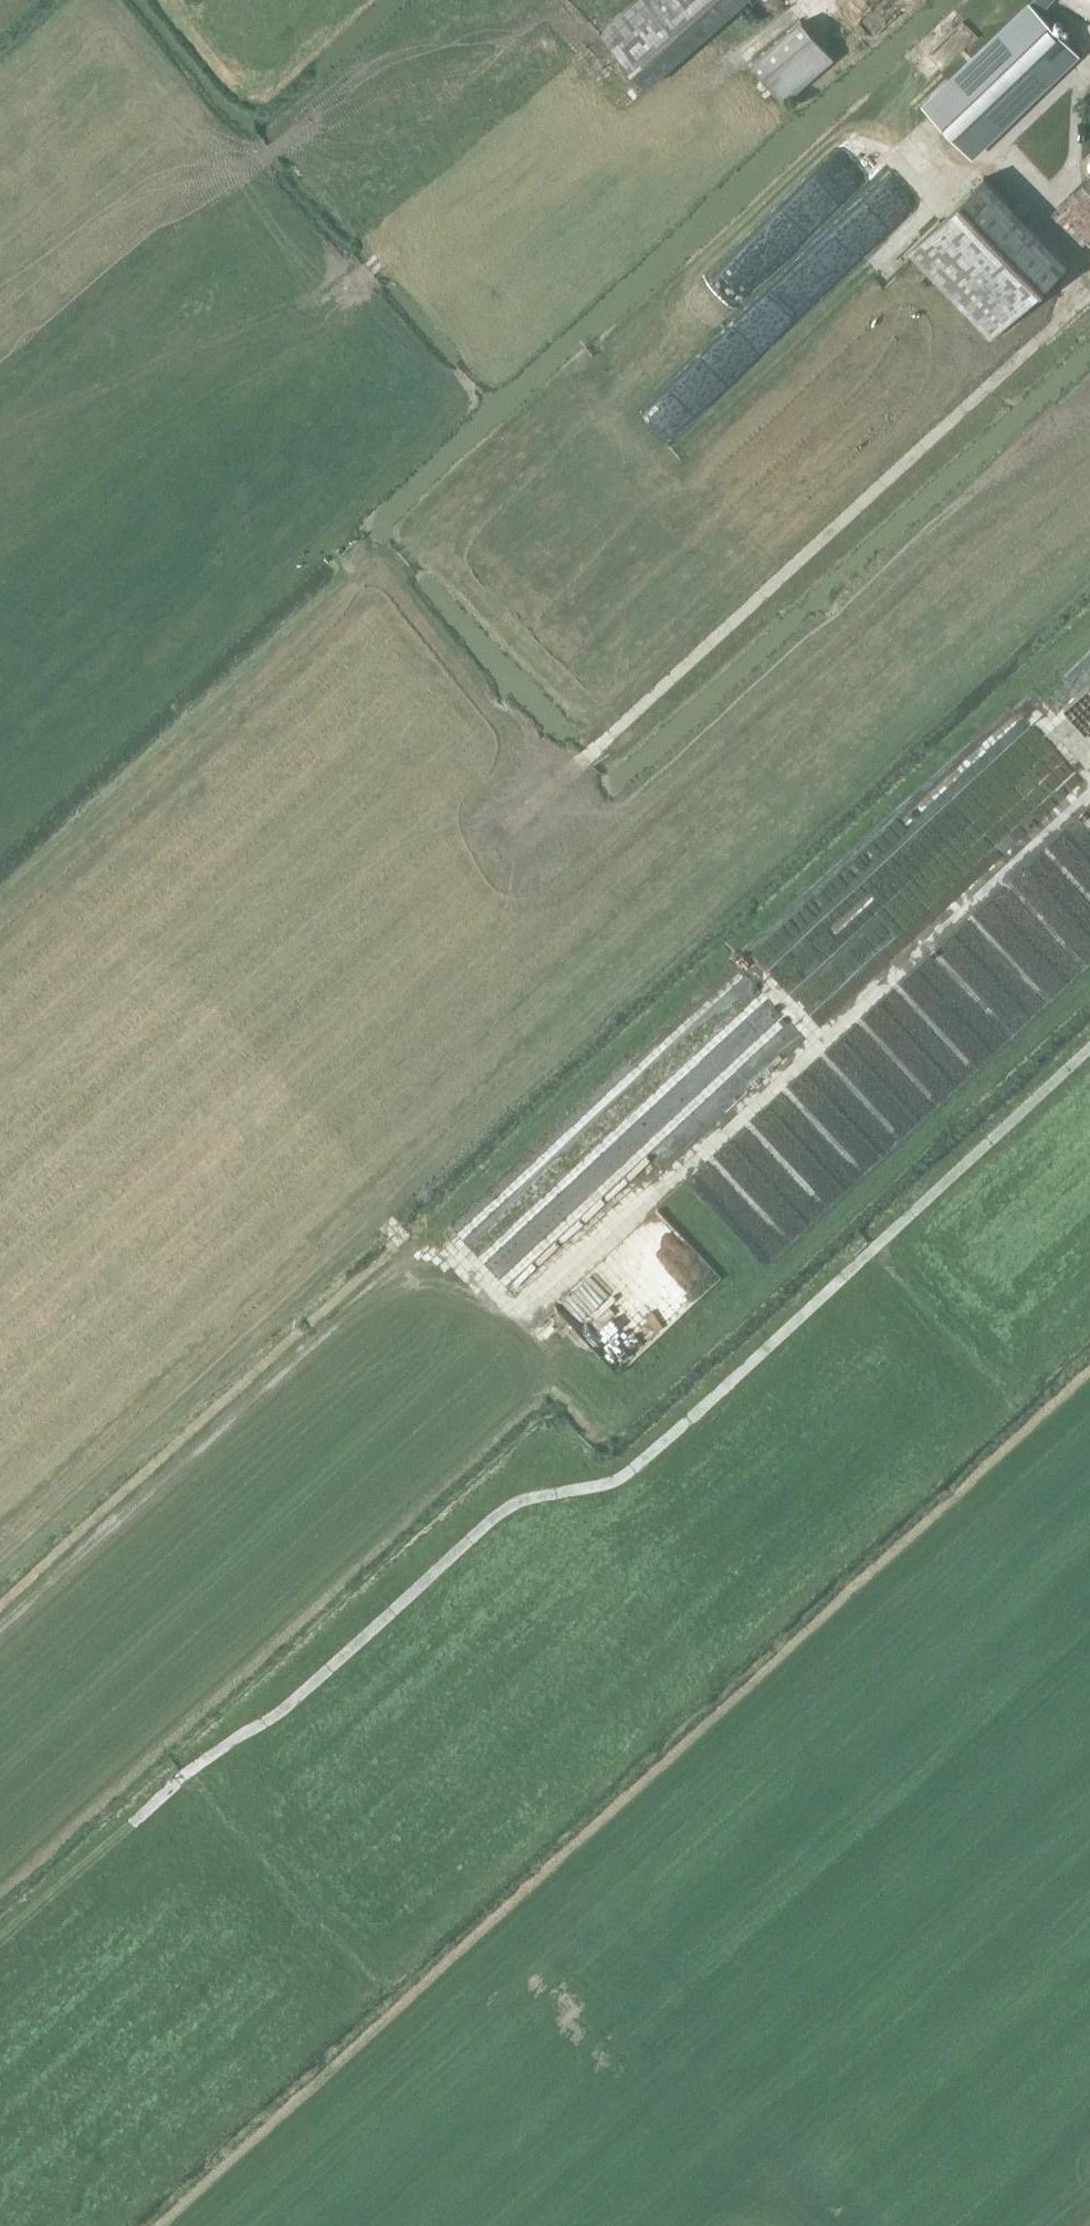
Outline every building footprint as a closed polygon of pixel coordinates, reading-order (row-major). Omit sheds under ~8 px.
[(600,34),(646,87),(744,0),(639,0),(600,34)] [(1034,1),(1045,8),(1051,0),(1035,0),(1034,1)] [(1089,17),(1089,0),(1067,0),(1089,17)] [(970,155),(1004,123),(1078,52),(1030,4),(924,106),(970,155)] [(783,102),(833,58),(801,21),(751,65),(783,102)] [(834,213),(727,315),(760,350),(911,206),(848,141),(797,190),(819,212),(826,205),(834,213)] [(1089,237),(1089,175),(1052,214),(1083,244),(1089,237)] [(907,250),(990,337),(1067,263),(983,176),(907,250)]
